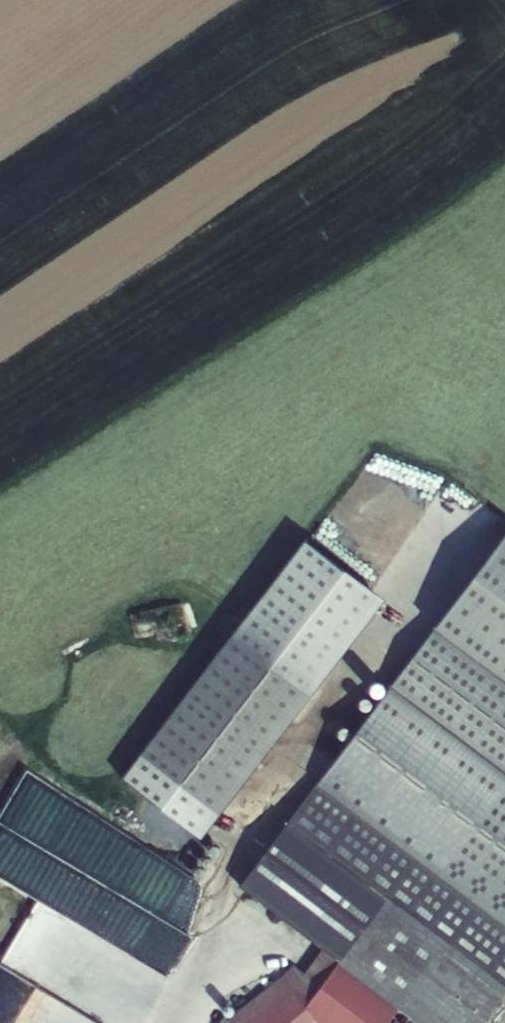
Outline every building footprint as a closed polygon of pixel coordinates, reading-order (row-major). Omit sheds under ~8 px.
[(504,984),(504,529),(240,884),(325,948),(303,976),(292,964),(226,1019),(224,1016),(219,1022),(313,1022),(317,1020),(321,1022),(386,1022),(398,1008),(404,1022),(403,1022),(479,1022),(504,988),(503,987),(504,984)] [(303,538),(124,775),(200,832),(380,596),(303,538)]
